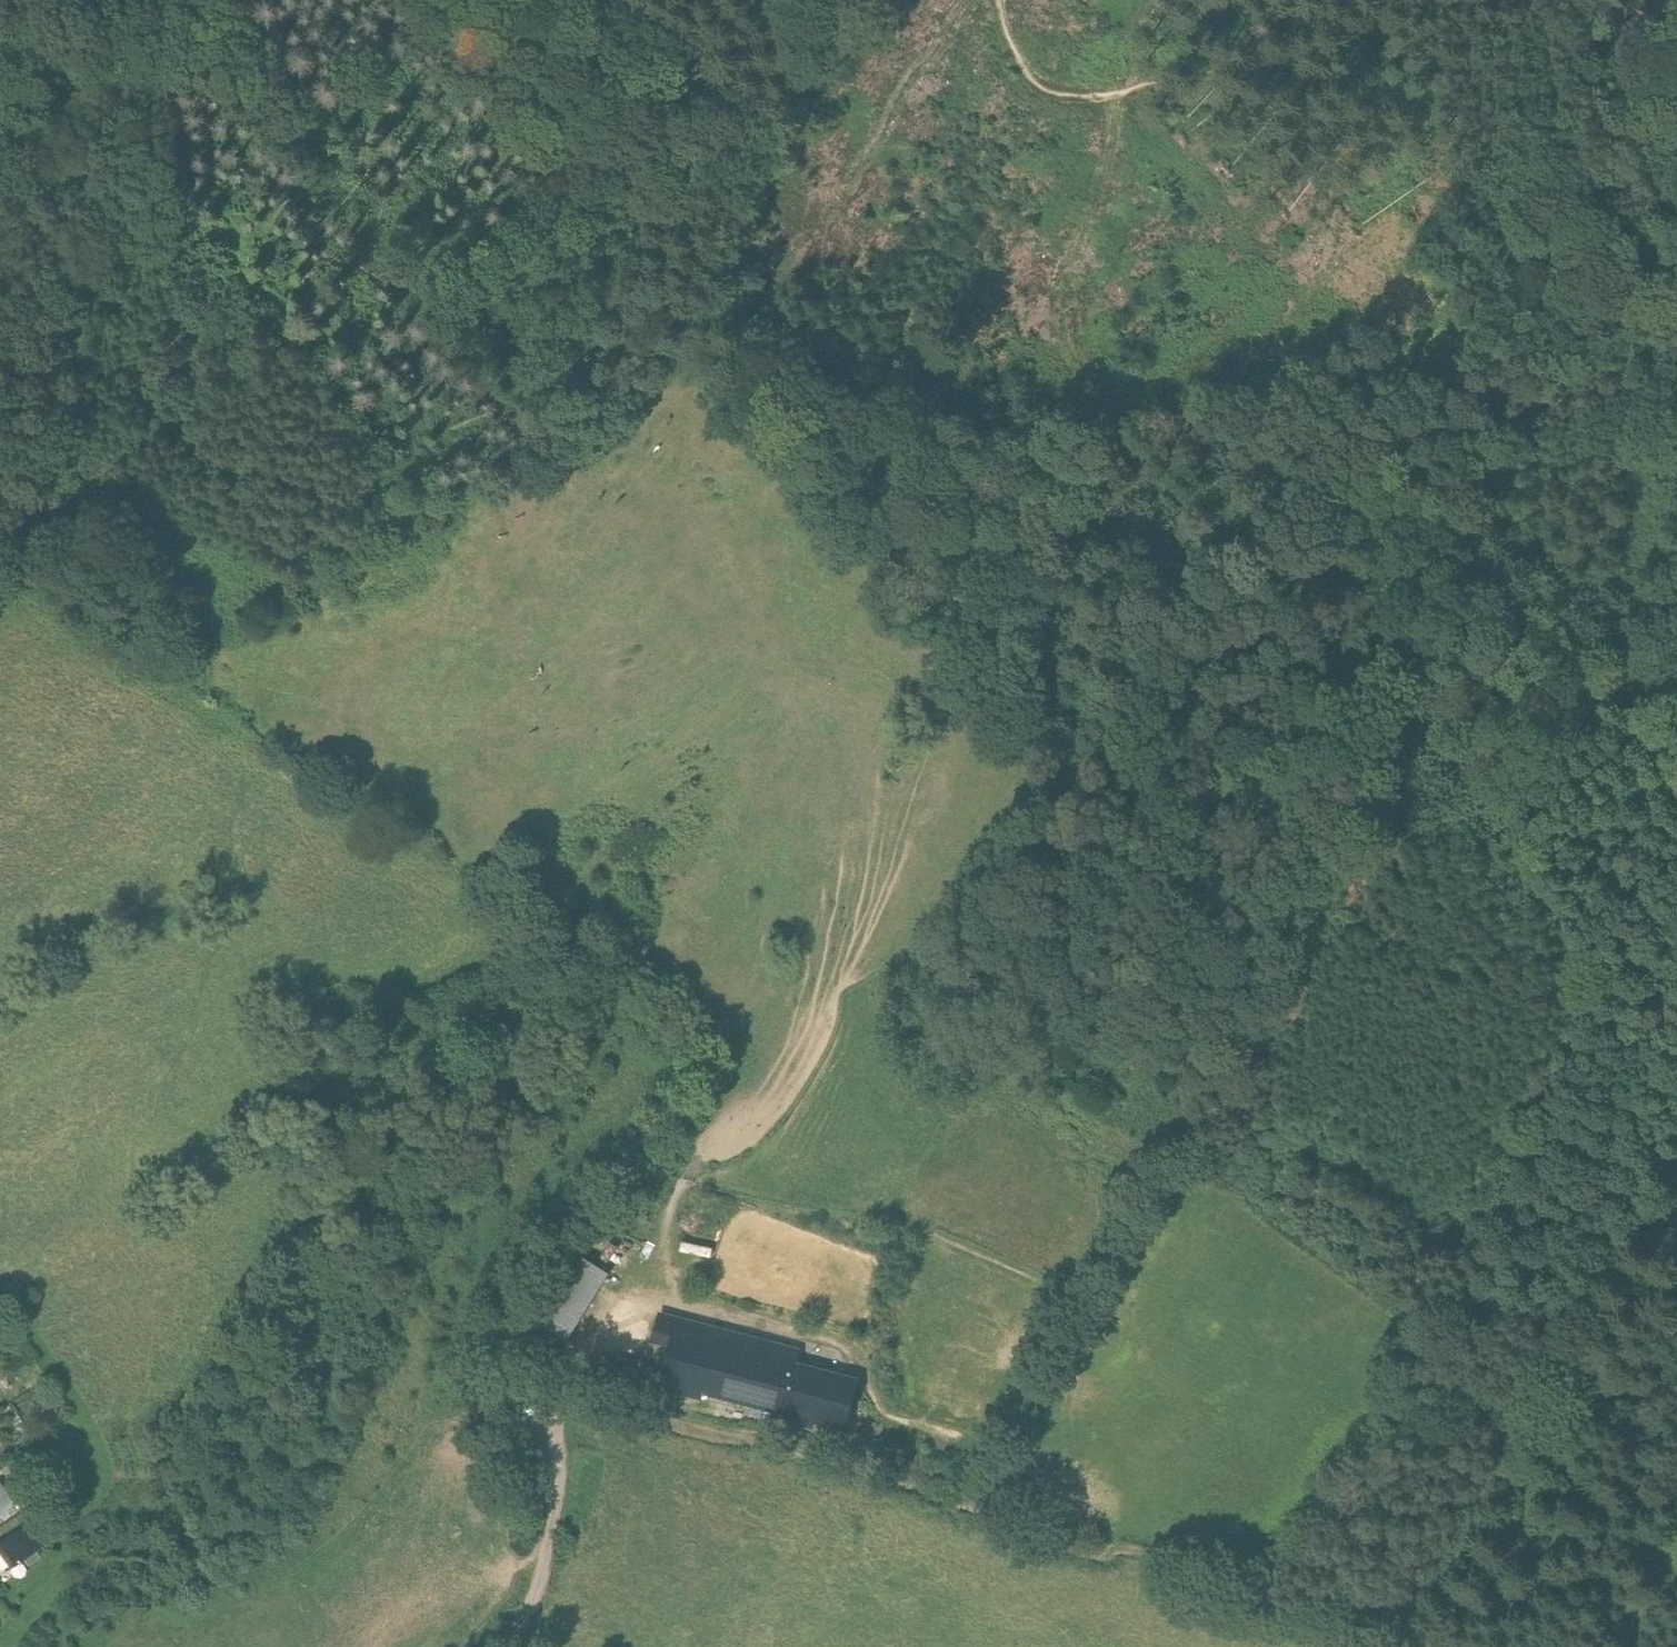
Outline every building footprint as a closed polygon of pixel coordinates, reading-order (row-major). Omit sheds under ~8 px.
[(604,1272),(569,1251),(527,1321),(562,1342),(604,1272)] [(696,1342),(665,1334),(651,1387),(839,1436),(853,1383),(790,1367),(794,1352),(700,1328),(696,1342)] [(11,1487),(0,1495),(0,1531),(29,1510),(11,1487)] [(59,1551),(42,1527),(7,1552),(24,1576),(59,1551)]
